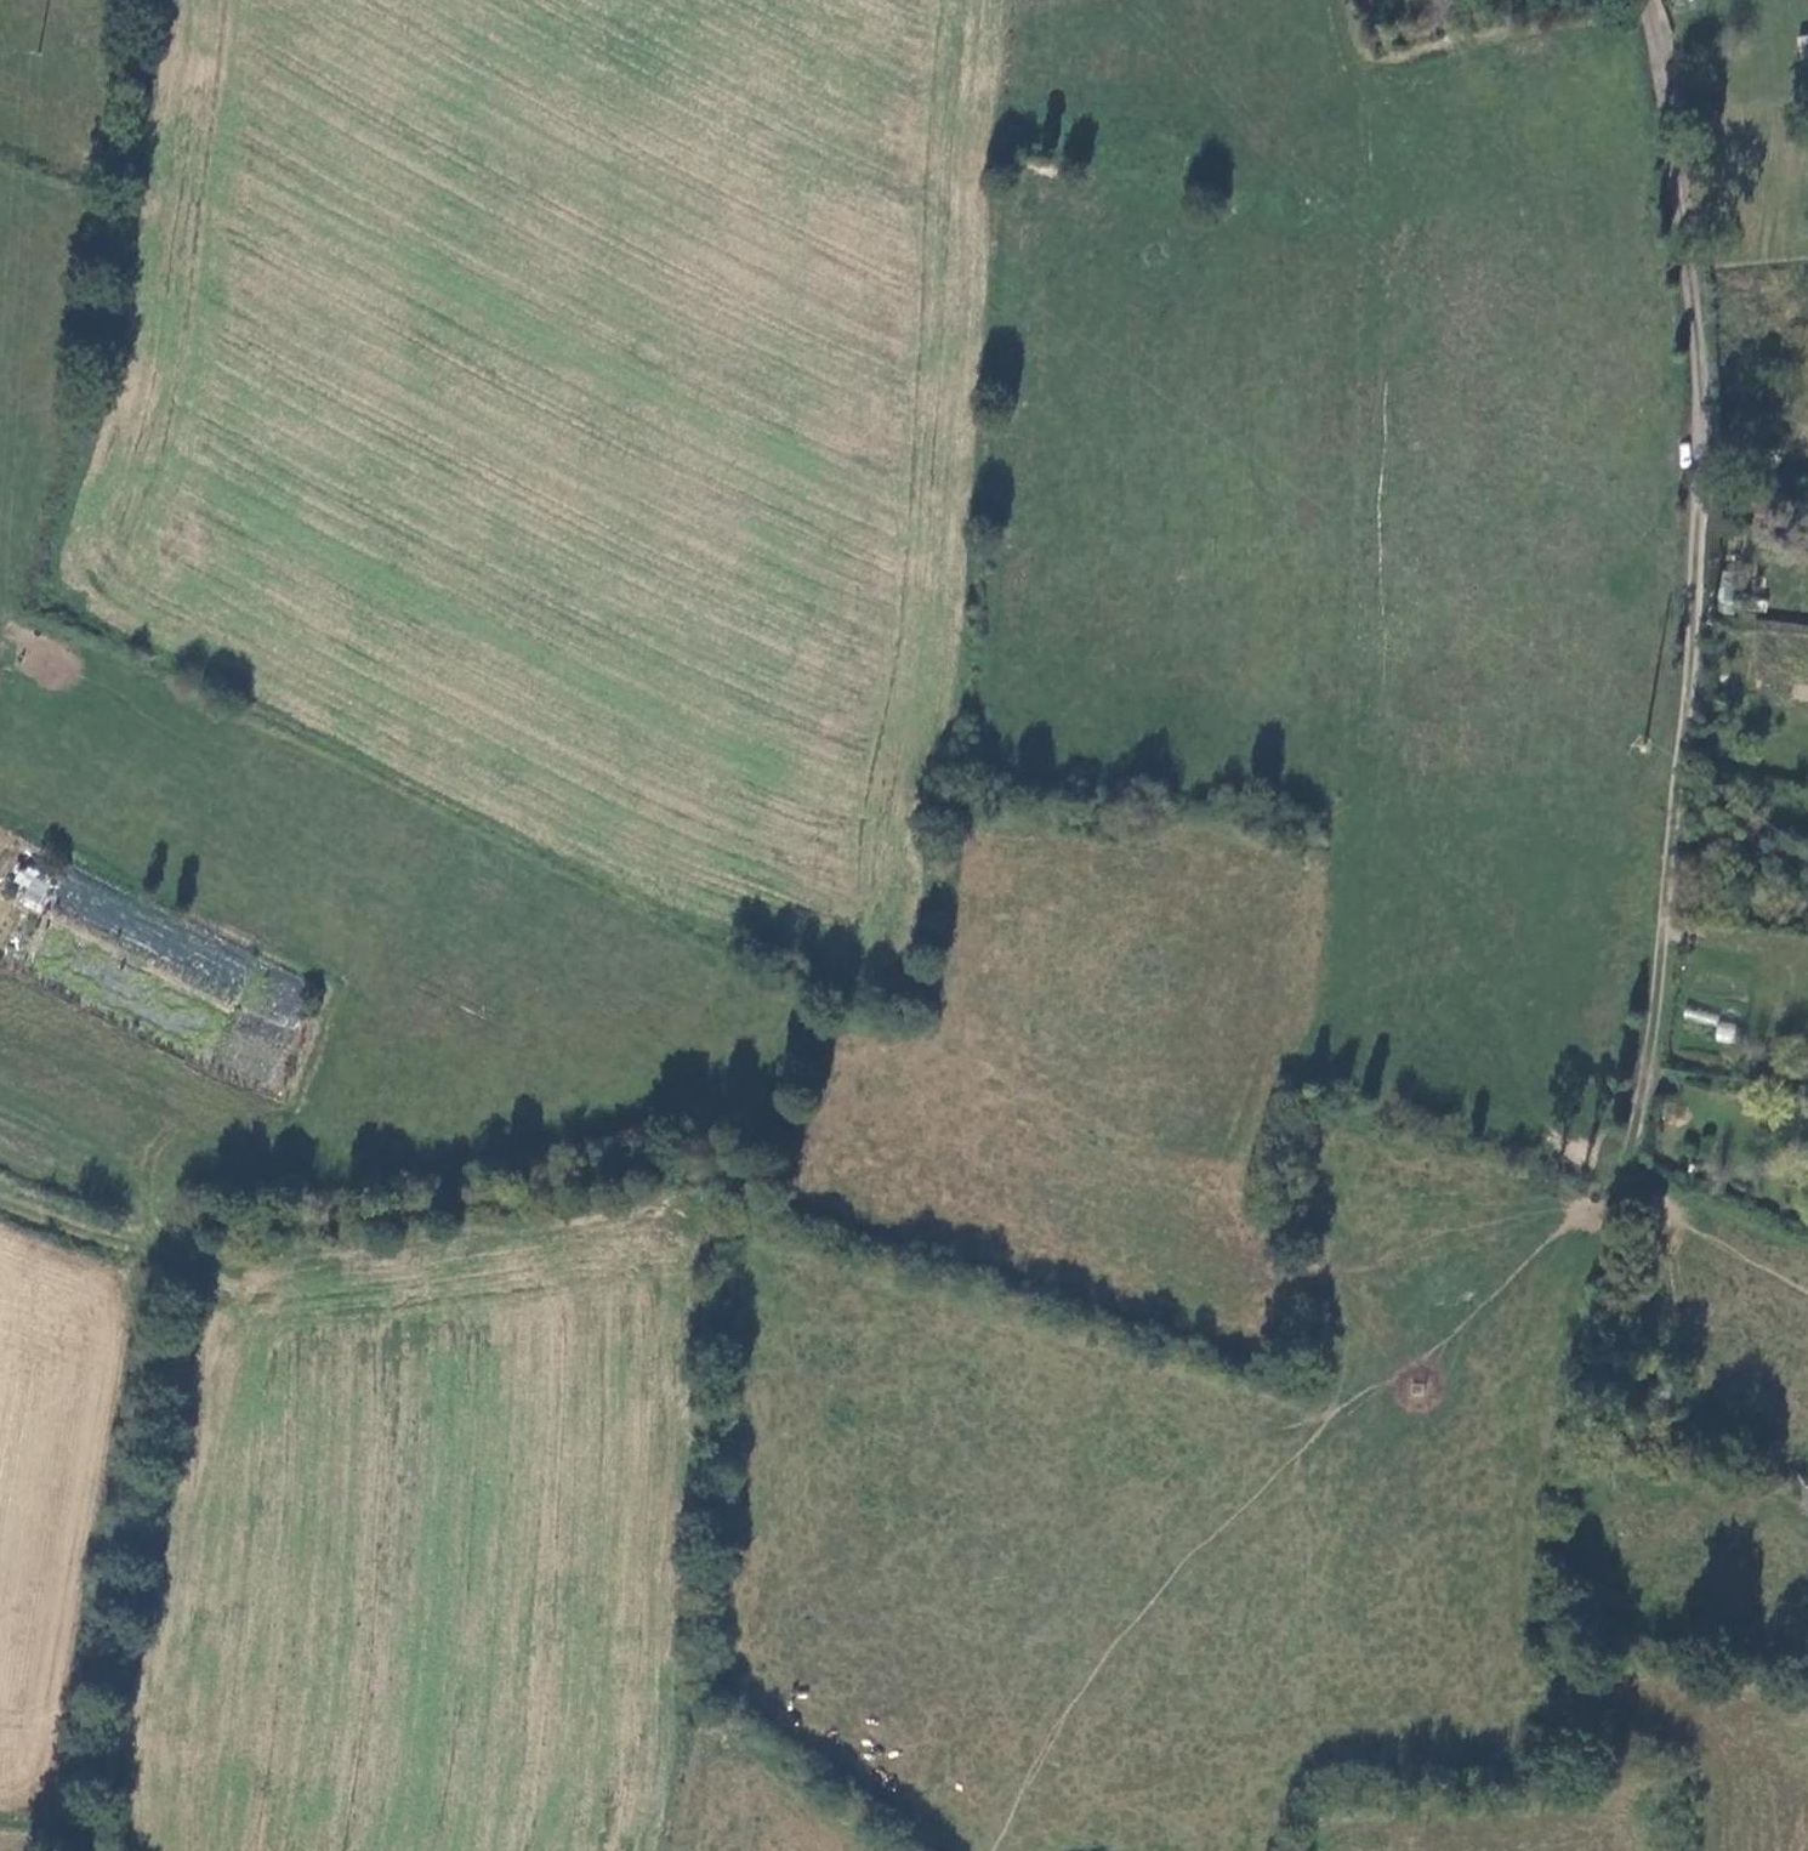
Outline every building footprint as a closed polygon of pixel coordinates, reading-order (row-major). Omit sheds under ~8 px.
[(49,877),(22,871),(16,900),(43,906),(49,877)] [(1717,1021),(1714,1040),(1733,1042),(1736,1023),(1717,1021)]
